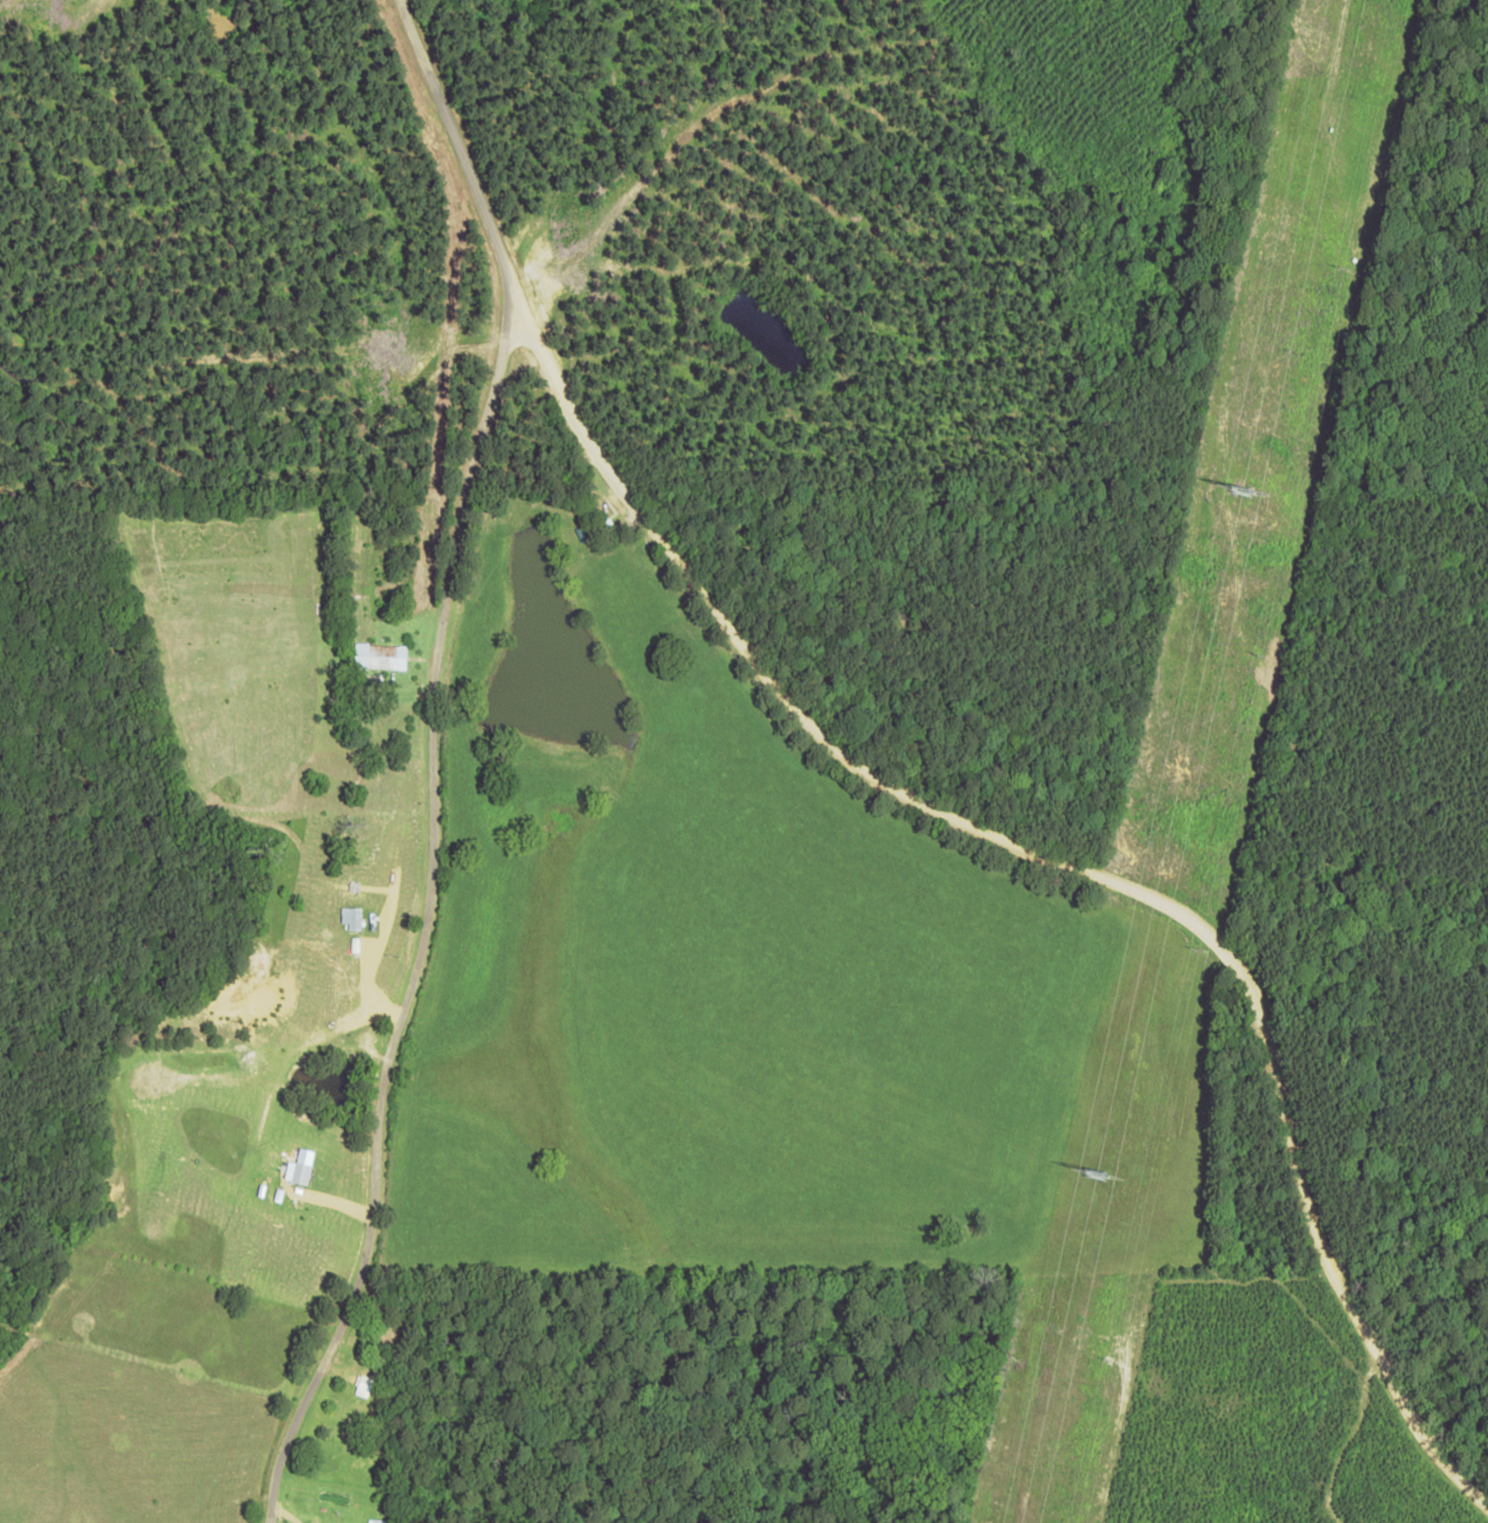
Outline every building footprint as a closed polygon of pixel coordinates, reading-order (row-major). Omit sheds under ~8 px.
[(407,645),(355,645),(355,669),(406,671),(407,645)] [(348,931),(363,931),(363,908),(341,909),(342,924),(348,924),(348,931)] [(308,1184),(315,1150),(299,1147),(296,1162),(289,1160),(285,1179),(308,1184)] [(355,1395),(369,1397),(373,1377),(360,1374),(355,1395)]
